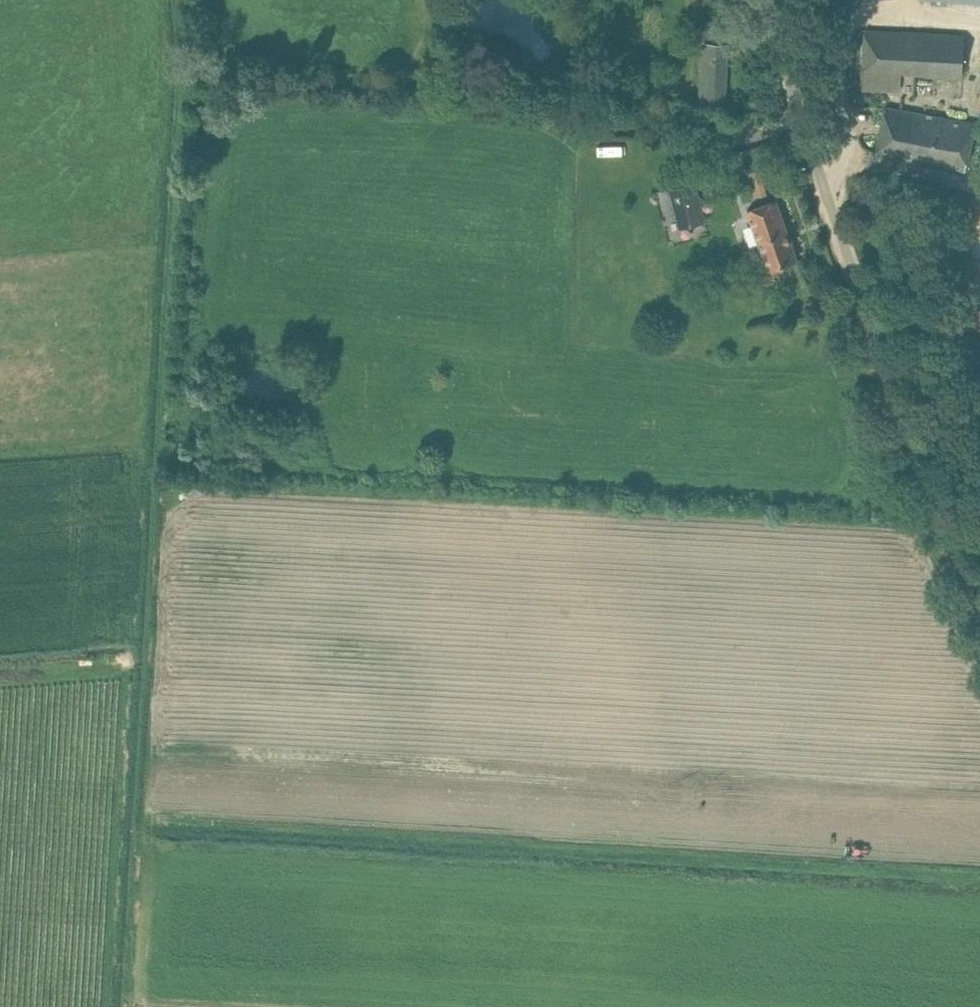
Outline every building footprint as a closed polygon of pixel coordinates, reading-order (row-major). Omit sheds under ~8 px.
[(884,89),(885,71),(962,75),(964,35),(865,30),(862,88),(884,89)] [(727,43),(707,42),(706,42),(704,102),(724,103),(727,43)] [(877,152),(965,170),(974,125),(885,107),(877,152)] [(705,220),(693,181),(669,188),(681,227),(705,220)] [(769,269),(778,265),(796,259),(775,199),(747,209),(753,224),(743,228),(749,247),(759,243),(769,269)]
